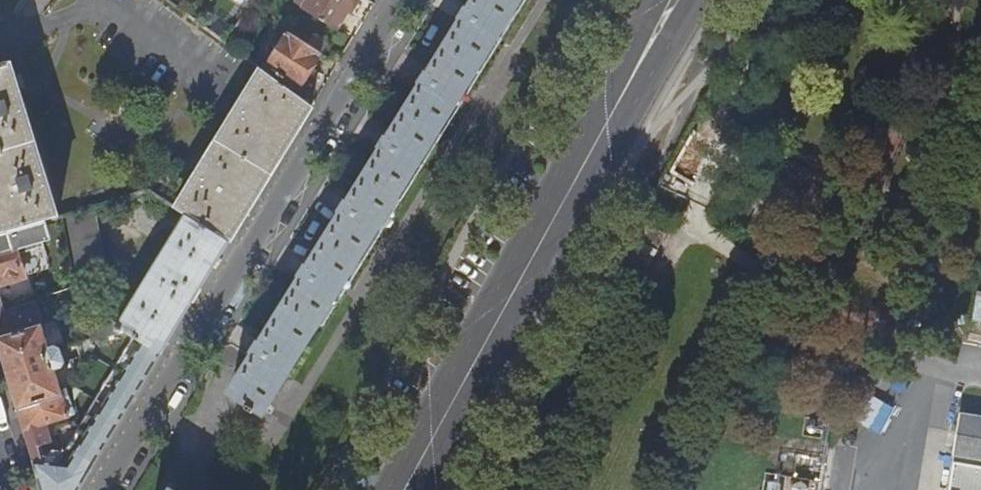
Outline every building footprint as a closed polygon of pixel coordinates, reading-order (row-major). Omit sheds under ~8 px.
[(233,0),(248,11),(256,0),(233,0)] [(263,344),(260,342),(253,353),(258,356),(234,393),(266,414),(498,37),(521,0),(476,0),(470,10),(466,7),(460,19),(464,22),(431,73),(427,71),(418,84),(424,86),(390,140),(387,137),(380,149),(384,150),(351,203),(347,201),(341,212),(343,215),(311,267),(306,265),(300,277),(303,279),(263,344)] [(296,3),(337,30),(355,1),(353,0),(298,0),(296,3)] [(321,53),(308,45),(289,33),(267,68),(298,89),(321,53)] [(313,37),(308,45),(321,53),(326,44),(313,37)] [(0,238),(12,234),(59,220),(13,68),(11,68),(0,71),(0,237),(0,238)] [(312,106),(262,71),(178,209),(188,215),(231,240),(312,106)] [(113,322),(88,328),(94,344),(129,332),(143,342),(161,354),(231,240),(188,215),(122,324),(113,322)] [(59,220),(12,234),(24,278),(31,302),(36,301),(77,287),(64,218),(59,220)] [(0,238),(0,278),(2,283),(24,278),(12,234),(0,238)] [(0,313),(0,349),(25,433),(69,417),(57,371),(62,369),(66,364),(61,349),(57,347),(50,350),(36,301),(31,302),(5,311),(0,313)] [(143,342),(69,465),(34,462),(42,489),(79,489),(161,354),(143,342)] [(87,361),(76,365),(82,382),(91,375),(87,361)]
